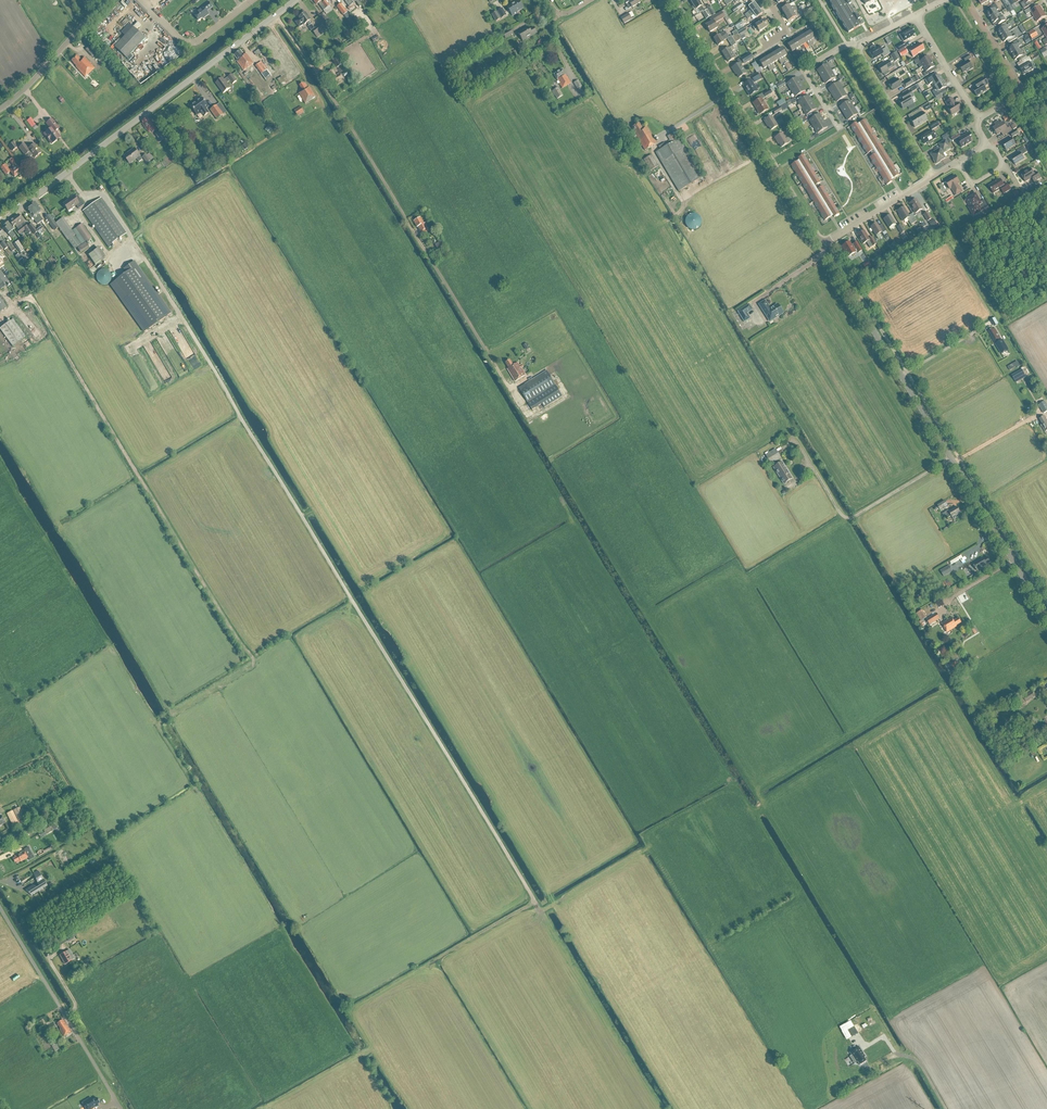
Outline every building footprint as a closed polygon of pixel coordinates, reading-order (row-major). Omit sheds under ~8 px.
[(167,5),(165,0),(161,0),(157,2),(161,8),(167,5)] [(314,1),(316,5),(318,4),(323,11),(327,15),(333,10),(329,6),(325,1),(323,2),(322,1),(323,0),(314,0),(314,1)] [(349,7),(348,8),(349,10),(355,6),(353,4),(356,2),(359,6),(361,5),(358,0),(344,0),(349,7)] [(629,9),(632,7),(632,8),(641,3),(639,0),(626,0),(624,1),(629,9)] [(696,10),(698,9),(700,13),(704,11),(702,7),(702,6),(698,0),(693,0),(691,1),(696,10)] [(832,2),(830,3),(834,11),(833,12),(835,11),(839,18),(838,19),(839,19),(843,26),(842,27),(844,26),(848,34),(861,26),(857,20),(860,19),(857,15),(855,16),(848,6),(851,4),(848,0),(846,1),(845,0),(831,0),(832,2)] [(1033,0),(1023,0),(1025,2),(1021,4),(1024,10),(1031,5),(1029,3),(1033,0)] [(517,13),(523,9),(518,1),(507,7),(513,16),(517,13)] [(209,15),(207,12),(212,8),(208,2),(200,8),(201,10),(194,15),(199,21),(205,16),(205,17),(209,15)] [(353,27),(357,24),(348,12),(346,10),(347,9),(342,3),(341,4),(337,7),(343,16),(344,15),(346,18),(339,23),(346,33),(353,27)] [(754,3),(748,7),(751,11),(748,12),(744,15),(746,17),(750,15),(752,13),(758,8),(754,3)] [(735,12),(739,9),(743,6),(741,4),(732,10),(734,13),(735,12)] [(706,7),(712,17),(715,15),(710,5),(706,7)] [(781,10),(785,16),(796,9),(795,7),(791,9),(789,5),(781,10)] [(988,9),(989,12),(987,14),(990,19),(998,14),(997,11),(999,10),(995,5),(988,9)] [(1034,17),(1043,12),(1040,6),(1037,8),(1035,5),(1024,12),(1026,15),(1031,12),(1034,17)] [(752,13),(754,15),(756,18),(762,14),(758,8),(752,13)] [(507,16),(503,9),(498,11),(502,18),(507,16)] [(785,16),(788,21),(796,17),(794,14),(798,11),(796,9),(785,16)] [(707,10),(703,13),(706,20),(711,17),(707,10)] [(724,10),(721,12),(725,18),(730,26),(732,24),(724,10)] [(491,15),(496,22),(501,19),(496,12),(491,15)] [(725,18),(721,12),(711,19),(712,22),(706,26),(710,33),(717,28),(714,24),(725,18)] [(1043,12),(1034,17),(1037,22),(1046,17),(1043,12)] [(304,25),(307,23),(309,26),(312,24),(310,21),(311,21),(305,14),(299,18),(300,19),(295,23),(300,28),(304,25)] [(628,14),(621,18),(624,24),(631,20),(628,14)] [(1000,17),(998,14),(990,19),(993,24),(996,23),(998,26),(1006,21),(1002,15),(1000,17)] [(127,59),(145,39),(137,31),(141,26),(138,23),(137,24),(136,23),(136,22),(133,20),(125,29),(129,32),(115,48),(127,59)] [(768,27),(764,20),(753,27),(755,31),(757,29),(759,32),(768,27)] [(999,27),(1000,30),(997,32),(1001,37),(1009,32),(1008,30),(1011,27),(1010,25),(1007,26),(1005,23),(999,27)] [(319,25),(312,30),(317,38),(325,33),(323,30),(325,28),(322,24),(319,26),(319,25)] [(374,42),(379,38),(372,27),(367,30),(374,42)] [(522,42),(537,33),(534,28),(530,30),(528,27),(518,33),(522,42)] [(744,35),(746,38),(749,36),(745,29),(739,33),(741,37),(744,35)] [(909,30),(899,36),(903,42),(913,36),(912,36),(914,34),(911,29),(909,31),(909,30)] [(503,34),(505,39),(513,34),(510,30),(503,34)] [(1038,36),(1034,30),(1029,34),(1032,39),(1038,36)] [(811,46),(812,46),(813,45),(811,41),(815,39),(810,31),(804,35),(811,46)] [(714,39),(718,46),(724,43),(723,41),(729,38),(725,32),(720,36),(719,35),(714,39)] [(1012,37),(1009,32),(1001,37),(1004,43),(1007,41),(1009,44),(1018,38),(1016,35),(1012,37)] [(809,48),(811,46),(804,35),(799,38),(803,46),(807,44),(809,48)] [(800,48),(803,46),(799,38),(793,42),(800,53),(802,52),(800,48)] [(1008,50),(1012,55),(1020,50),(1019,48),(1022,46),(1020,43),(1018,44),(1016,41),(1010,45),(1011,48),(1008,50)] [(793,42),(788,45),(792,52),(795,50),(798,54),(800,53),(793,42)] [(913,48),(908,50),(913,58),(917,55),(917,54),(924,50),(920,44),(913,48)] [(92,56),(96,52),(91,46),(86,50),(92,56)] [(873,60),(882,55),(883,58),(890,54),(886,48),(881,51),(879,47),(876,49),(874,46),(873,46),(870,48),(870,49),(871,51),(869,53),(873,60)] [(722,52),(728,62),(735,58),(731,53),(735,50),(732,47),(729,49),(729,48),(722,52)] [(782,49),(776,52),(783,63),(785,62),(783,58),(786,56),(782,49)] [(907,53),(905,49),(899,53),(901,57),(907,53)] [(1020,50),(1012,55),(1015,61),(1018,59),(1020,62),(1027,57),(1025,54),(1023,55),(1020,50)] [(240,51),(239,52),(234,56),(238,60),(237,61),(244,71),(254,64),(246,54),(244,56),(240,51)] [(783,63),(776,52),(771,55),(775,63),(778,61),(781,65),(783,63)] [(732,69),(735,73),(736,72),(739,78),(746,74),(741,66),(753,59),(750,53),(741,59),(743,62),(740,64),(732,69)] [(888,61),(878,67),(882,74),(883,74),(884,76),(890,73),(888,71),(892,68),(890,64),(893,61),(894,63),(900,59),(896,53),(890,56),(892,59),(888,61)] [(771,55),(765,59),(772,70),(774,69),(772,65),(775,63),(771,55)] [(959,67),(963,74),(969,70),(969,71),(973,69),(969,61),(971,59),(969,55),(963,59),(966,62),(964,63),(965,64),(959,67)] [(76,68),(85,78),(95,69),(85,58),(81,61),(78,56),(72,62),(77,67),(76,68)] [(928,57),(923,60),(921,57),(913,61),(916,65),(917,65),(918,66),(921,64),(923,67),(931,62),(928,57)] [(1025,65),(1019,68),(1024,75),(1033,69),(1029,63),(1031,61),(1029,57),(1022,61),(1025,65)] [(332,61),(337,69),(342,65),(338,58),(332,61)] [(792,58),(787,60),(791,68),(795,65),(792,58)] [(490,65),(487,59),(481,62),(484,68),(490,65)] [(765,59),(759,62),(764,70),(767,67),(770,72),(772,70),(765,59)] [(256,66),(262,74),(263,73),(267,70),(262,62),(256,66)] [(923,67),(926,72),(923,74),(925,77),(933,72),(931,69),(934,67),(931,62),(923,67)] [(821,78),(831,72),(827,64),(817,71),(821,78)] [(562,89),(571,84),(567,78),(566,75),(563,70),(554,75),(562,89)] [(344,80),(340,74),(336,76),(333,71),(329,74),(330,75),(328,76),(335,86),(341,82),(344,80)] [(831,72),(821,78),(825,84),(835,78),(831,72)] [(747,84),(743,86),(749,96),(758,90),(754,84),(761,79),(757,73),(745,80),(747,84)] [(931,76),(925,80),(928,86),(932,84),(933,87),(943,81),(939,76),(938,77),(936,74),(931,77),(931,76)] [(225,81),(223,78),(216,84),(223,94),(230,89),(227,84),(230,81),(233,85),(237,82),(232,75),(228,78),(225,81)] [(787,84),(791,90),(801,84),(797,78),(787,84)] [(984,78),(978,82),(981,86),(974,91),(977,97),(987,91),(984,87),(988,85),(984,78)] [(897,79),(888,85),(892,91),(901,86),(897,79)] [(903,84),(905,89),(913,84),(910,80),(903,84)] [(574,84),(577,89),(582,86),(578,81),(574,84)] [(935,90),(932,92),(935,98),(942,94),(940,91),(946,87),(943,81),(933,87),(935,90)] [(299,93),(305,104),(313,100),(313,99),(316,97),(310,87),(308,88),(305,84),(304,85),(303,83),(300,86),(303,91),(299,93)] [(833,96),(842,90),(838,83),(828,89),(833,96)] [(801,84),(791,90),(795,97),(805,91),(801,84)] [(763,94),(766,97),(772,94),(772,93),(777,90),(775,86),(774,87),(771,88),(769,89),(770,90),(763,94)] [(552,91),(557,99),(563,96),(558,88),(556,89),(552,91)] [(842,90),(833,96),(837,102),(846,96),(842,90)] [(899,102),(903,109),(913,104),(910,99),(913,96),(910,91),(904,95),(906,98),(899,102)] [(798,102),(802,109),(812,103),(808,96),(798,102)] [(201,112),(204,117),(209,113),(205,109),(208,107),(202,98),(196,103),(197,104),(192,107),(197,115),(201,112)] [(753,104),(760,115),(768,110),(761,99),(753,104)] [(783,99),(776,102),(779,107),(786,103),(783,99)] [(955,104),(952,99),(945,103),(948,108),(947,109),(952,116),(961,111),(956,104),(955,104)] [(843,114),(853,108),(849,101),(839,107),(843,114)] [(802,109),(806,116),(816,110),(812,103),(802,109)] [(210,110),(217,119),(224,114),(217,105),(210,110)] [(298,117),(305,113),(301,107),(294,111),(298,117)] [(858,115),(853,108),(843,114),(848,121),(858,115)] [(910,120),(915,128),(927,121),(920,109),(912,114),(915,117),(910,120)] [(1003,117),(1006,122),(1012,118),(1009,113),(1003,117)] [(809,120),(813,127),(823,121),(819,114),(809,120)] [(30,117),(26,120),(32,127),(36,124),(30,117)] [(771,117),(764,121),(767,126),(767,125),(771,131),(777,127),(771,117)] [(157,130),(155,128),(151,123),(150,124),(146,119),(143,122),(144,123),(142,124),(149,133),(150,133),(150,132),(151,131),(153,134),(157,130)] [(51,120),(47,123),(52,129),(45,135),(50,142),(51,144),(52,144),(53,143),(53,142),(59,138),(54,132),(58,129),(51,120)] [(854,132),(857,138),(865,133),(871,129),(868,125),(869,125),(867,122),(866,123),(865,120),(859,124),(857,125),(856,123),(850,126),(852,129),(851,129),(853,132),(854,132)] [(813,127),(817,134),(827,128),(823,121),(813,127)] [(1003,136),(1011,131),(1008,126),(1006,127),(1003,123),(1000,125),(999,122),(994,124),(996,127),(993,129),(997,136),(1001,133),(1003,136)] [(637,138),(645,151),(657,144),(646,127),(643,129),(639,124),(632,128),(636,135),(635,135),(632,137),(634,140),(637,138)] [(873,133),(871,129),(865,133),(857,138),(858,140),(860,143),(863,147),(870,142),(876,139),(875,136),(873,133)] [(161,130),(155,134),(161,142),(167,138),(165,135),(161,130)] [(924,136),(920,138),(924,145),(927,143),(928,145),(929,146),(933,144),(933,142),(932,141),(935,139),(931,131),(924,135),(924,136)] [(679,139),(675,132),(667,137),(671,144),(666,146),(664,143),(658,147),(660,150),(655,153),(679,192),(702,178),(679,139)] [(959,137),(957,133),(950,137),(952,141),(959,137)] [(972,139),(968,133),(959,139),(961,143),(959,144),(961,148),(965,146),(965,147),(966,146),(966,145),(971,142),(970,140),(972,139)] [(774,138),(777,143),(778,142),(781,148),(788,144),(789,143),(789,142),(790,140),(789,139),(788,139),(786,139),(786,140),(782,134),(774,138)] [(1016,145),(1011,138),(1002,144),(1006,151),(1016,145)] [(878,141),(876,139),(870,142),(863,147),(864,150),(865,150),(867,154),(870,152),(871,154),(876,151),(882,148),(879,144),(880,144),(878,141)] [(934,152),(931,155),(934,160),(933,161),(936,164),(939,162),(945,158),(942,154),(947,152),(950,150),(949,147),(945,141),(939,145),(942,150),(940,151),(940,150),(938,151),(938,150),(936,151),(935,153),(934,152)] [(12,152),(17,148),(13,143),(8,147),(12,152)] [(41,153),(34,145),(28,149),(24,144),(19,148),(25,156),(27,154),(29,157),(30,157),(31,156),(32,155),(34,158),(41,153)] [(1022,156),(1027,153),(1024,147),(1017,151),(1019,154),(1011,159),(1016,167),(1015,165),(1024,159),(1022,156)] [(884,152),(882,148),(876,151),(871,154),(873,156),(869,158),(872,162),(873,165),(874,165),(881,161),(887,157),(886,155),(886,154),(885,151),(884,152)] [(134,149),(124,157),(130,164),(136,159),(139,163),(142,160),(134,149)] [(147,154),(143,157),(147,164),(151,161),(147,154)] [(659,166),(652,155),(644,160),(650,171),(659,166)] [(803,155),(798,159),(799,161),(798,161),(791,165),(792,168),(794,171),(797,175),(804,170),(810,167),(806,161),(807,161),(805,158),(803,155)] [(889,159),(887,157),(881,161),(874,165),(877,169),(876,170),(878,173),(878,172),(880,174),(887,170),(893,166),(891,162),(889,159)] [(9,171),(4,165),(0,169),(5,176),(10,172),(14,178),(21,173),(16,166),(9,171)] [(895,170),(893,166),(887,170),(880,174),(883,180),(885,183),(886,186),(892,182),(891,180),(893,179),(899,175),(897,173),(898,173),(896,170),(895,170)] [(804,170),(797,175),(799,179),(800,182),(801,182),(802,184),(809,180),(816,176),(813,172),(814,171),(812,168),(811,169),(810,167),(804,170)] [(1032,178),(1034,182),(1041,178),(1037,172),(1034,174),(1031,169),(1021,175),(1026,182),(1032,178)] [(809,180),(802,184),(804,186),(803,187),(805,190),(805,189),(808,193),(815,189),(818,187),(817,185),(820,183),(818,179),(816,176),(809,180)] [(952,177),(952,178),(945,182),(950,189),(952,189),(956,196),(962,192),(958,185),(960,184),(955,176),(955,177),(954,176),(952,177)] [(1004,194),(1011,190),(1007,184),(1004,185),(1000,179),(989,186),(994,194),(1001,189),(1004,194)] [(118,183),(125,190),(127,188),(120,181),(118,183)] [(815,189),(808,193),(810,197),(812,200),(813,202),(821,198),(827,194),(827,193),(825,190),(825,191),(822,187),(819,189),(818,187),(815,189)] [(821,198),(813,202),(815,205),(814,205),(816,208),(817,208),(819,212),(826,207),(832,203),(831,201),(832,201),(830,198),(829,198),(827,194),(821,198)] [(981,203),(976,194),(966,200),(972,209),(978,205),(982,211),(988,207),(984,200),(981,203)] [(70,199),(63,205),(68,212),(76,206),(78,209),(84,205),(80,200),(77,202),(73,196),(70,199)] [(101,199),(83,211),(108,247),(126,234),(101,199)] [(916,200),(909,204),(915,214),(922,210),(916,200)] [(35,203),(31,205),(35,211),(34,211),(36,214),(35,214),(36,216),(37,216),(41,222),(43,221),(38,214),(42,212),(35,203)] [(826,207),(819,212),(821,215),(821,216),(823,219),(823,218),(825,221),(832,217),(833,216),(834,218),(839,214),(838,212),(836,209),(832,203),(826,207)] [(31,206),(26,209),(30,214),(28,215),(31,220),(32,219),(37,225),(41,222),(37,216),(36,216),(35,214),(36,214),(34,211),(35,211),(31,205),(31,206)] [(904,208),(897,211),(901,217),(900,218),(903,222),(907,219),(911,225),(917,222),(912,214),(909,216),(904,208)] [(684,217),(688,231),(702,226),(698,213),(684,217)] [(15,222),(17,225),(19,224),(24,232),(25,231),(27,233),(29,235),(32,233),(25,224),(25,225),(24,224),(24,223),(22,220),(18,215),(13,219),(15,221),(15,222)] [(49,216),(45,218),(50,225),(54,231),(58,228),(49,216)] [(895,225),(890,216),(883,220),(889,228),(895,225)] [(63,218),(55,224),(70,244),(74,249),(80,245),(74,236),(75,236),(63,218)] [(421,218),(414,221),(417,227),(418,227),(421,234),(429,230),(425,223),(424,224),(421,218)] [(13,227),(16,231),(20,235),(24,232),(19,224),(17,225),(15,222),(15,221),(13,219),(9,222),(13,227)] [(13,230),(8,223),(4,226),(5,227),(3,229),(8,235),(9,234),(12,238),(15,236),(12,231),(13,230)] [(34,234),(37,232),(35,229),(31,224),(28,227),(34,234)] [(79,234),(76,236),(81,245),(85,242),(92,238),(83,224),(75,228),(79,234)] [(878,227),(876,224),(871,227),(876,236),(882,233),(882,234),(886,232),(882,225),(878,227)] [(864,231),(857,236),(863,245),(866,242),(870,249),(876,245),(872,238),(869,240),(864,231)] [(14,245),(19,252),(20,251),(20,252),(23,250),(23,249),(24,248),(19,241),(14,245)] [(442,241),(435,244),(439,251),(445,248),(442,241)] [(10,242),(6,244),(12,252),(15,250),(10,242)] [(89,247),(86,242),(77,247),(80,253),(89,247)] [(849,242),(842,247),(848,257),(855,253),(857,252),(858,253),(862,251),(857,243),(851,246),(849,242)] [(106,258),(99,248),(93,252),(88,255),(95,265),(106,258)] [(127,274),(111,285),(145,332),(171,314),(134,262),(124,270),(127,274)] [(866,270),(871,267),(868,262),(863,265),(866,270)] [(110,284),(110,270),(97,269),(96,283),(110,284)] [(0,271),(0,290),(9,284),(0,271)] [(759,305),(769,320),(782,312),(777,305),(770,310),(765,302),(759,305)] [(744,322),(750,319),(743,308),(738,312),(744,322)] [(0,328),(0,329),(13,346),(23,338),(10,321),(0,328)] [(1000,342),(999,341),(1001,339),(995,329),(993,330),(992,329),(988,331),(991,336),(990,337),(994,344),(997,342),(998,344),(996,344),(1002,354),(1008,350),(1002,341),(1000,342)] [(507,369),(514,382),(525,376),(518,363),(513,365),(510,360),(505,362),(509,368),(507,369)] [(1025,375),(1022,370),(1012,376),(1015,380),(1025,375)] [(519,388),(532,410),(542,404),(544,407),(562,396),(547,371),(519,388)] [(1045,402),(1039,405),(1043,414),(1045,413),(1046,412),(1046,405),(1045,402)] [(766,455),(771,464),(780,458),(775,450),(766,455)] [(782,462),(773,467),(784,484),(792,478),(782,462)] [(945,501),(937,506),(939,510),(947,505),(945,501)] [(949,518),(951,516),(954,520),(957,518),(956,516),(960,513),(957,507),(949,512),(948,511),(945,513),(948,517),(949,518)] [(975,566),(978,571),(986,565),(990,562),(987,558),(983,560),(978,563),(978,564),(975,566)] [(952,572),(949,566),(941,571),(944,577),(952,572)] [(921,621),(927,617),(922,610),(917,614),(921,621)] [(936,613),(927,620),(930,625),(940,619),(936,613)] [(956,626),(961,623),(959,619),(954,621),(952,618),(942,624),(945,630),(946,630),(947,632),(957,626),(956,626)] [(956,662),(951,665),(955,671),(960,668),(956,662)] [(1023,697),(1026,702),(1035,697),(1032,692),(1023,697)] [(1005,752),(1000,754),(1004,761),(1008,759),(1005,752)] [(13,810),(18,821),(24,818),(19,807),(13,810)] [(7,814),(12,824),(17,822),(12,811),(7,814)] [(55,823),(43,829),(46,833),(57,827),(55,823)] [(27,830),(27,829),(21,833),(23,838),(34,832),(32,828),(27,830)] [(2,841),(4,845),(9,842),(10,843),(19,838),(16,832),(2,839),(3,841),(2,841)] [(15,858),(13,859),(15,863),(16,862),(17,863),(20,861),(20,862),(28,858),(29,861),(34,858),(28,847),(24,850),(24,851),(17,855),(14,856),(15,858)] [(25,891),(31,896),(47,886),(37,871),(33,874),(39,887),(36,888),(32,886),(25,891)] [(65,887),(60,890),(63,896),(69,894),(65,887)] [(66,952),(66,951),(59,955),(65,965),(71,961),(71,960),(74,959),(69,950),(66,952)] [(66,1025),(63,1020),(57,1023),(60,1028),(59,1029),(59,1030),(63,1036),(71,1032),(66,1025)] [(858,1047),(849,1053),(851,1056),(850,1057),(854,1064),(857,1062),(859,1066),(866,1061),(864,1058),(865,1057),(858,1047)] [(97,1098),(92,1101),(90,1098),(82,1103),(85,1108),(92,1108),(98,1106),(97,1104),(100,1103),(97,1098)]
